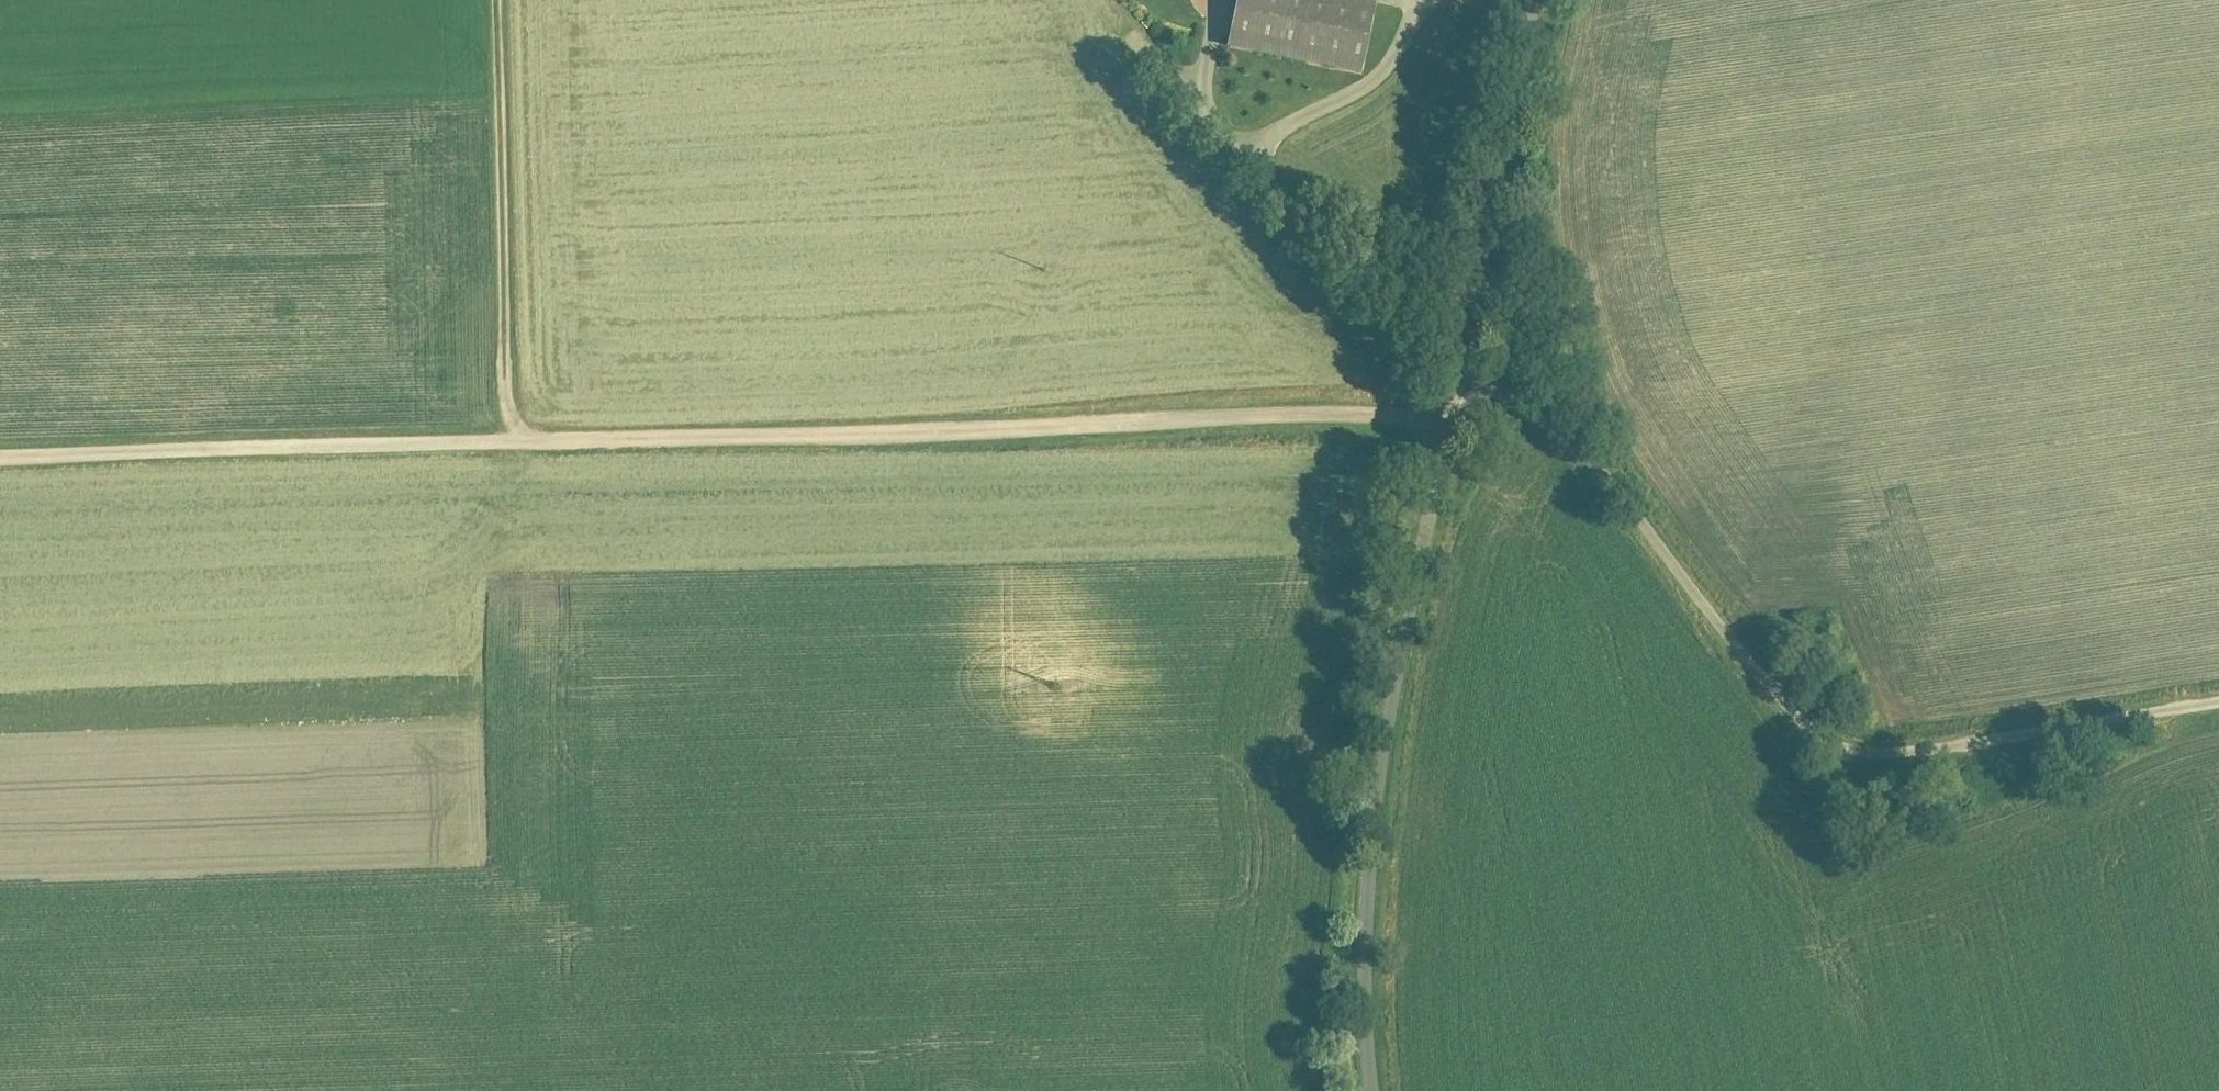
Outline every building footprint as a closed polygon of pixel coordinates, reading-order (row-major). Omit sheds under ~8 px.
[(1226,51),(1360,73),(1372,0),(1234,0),(1226,51)]
